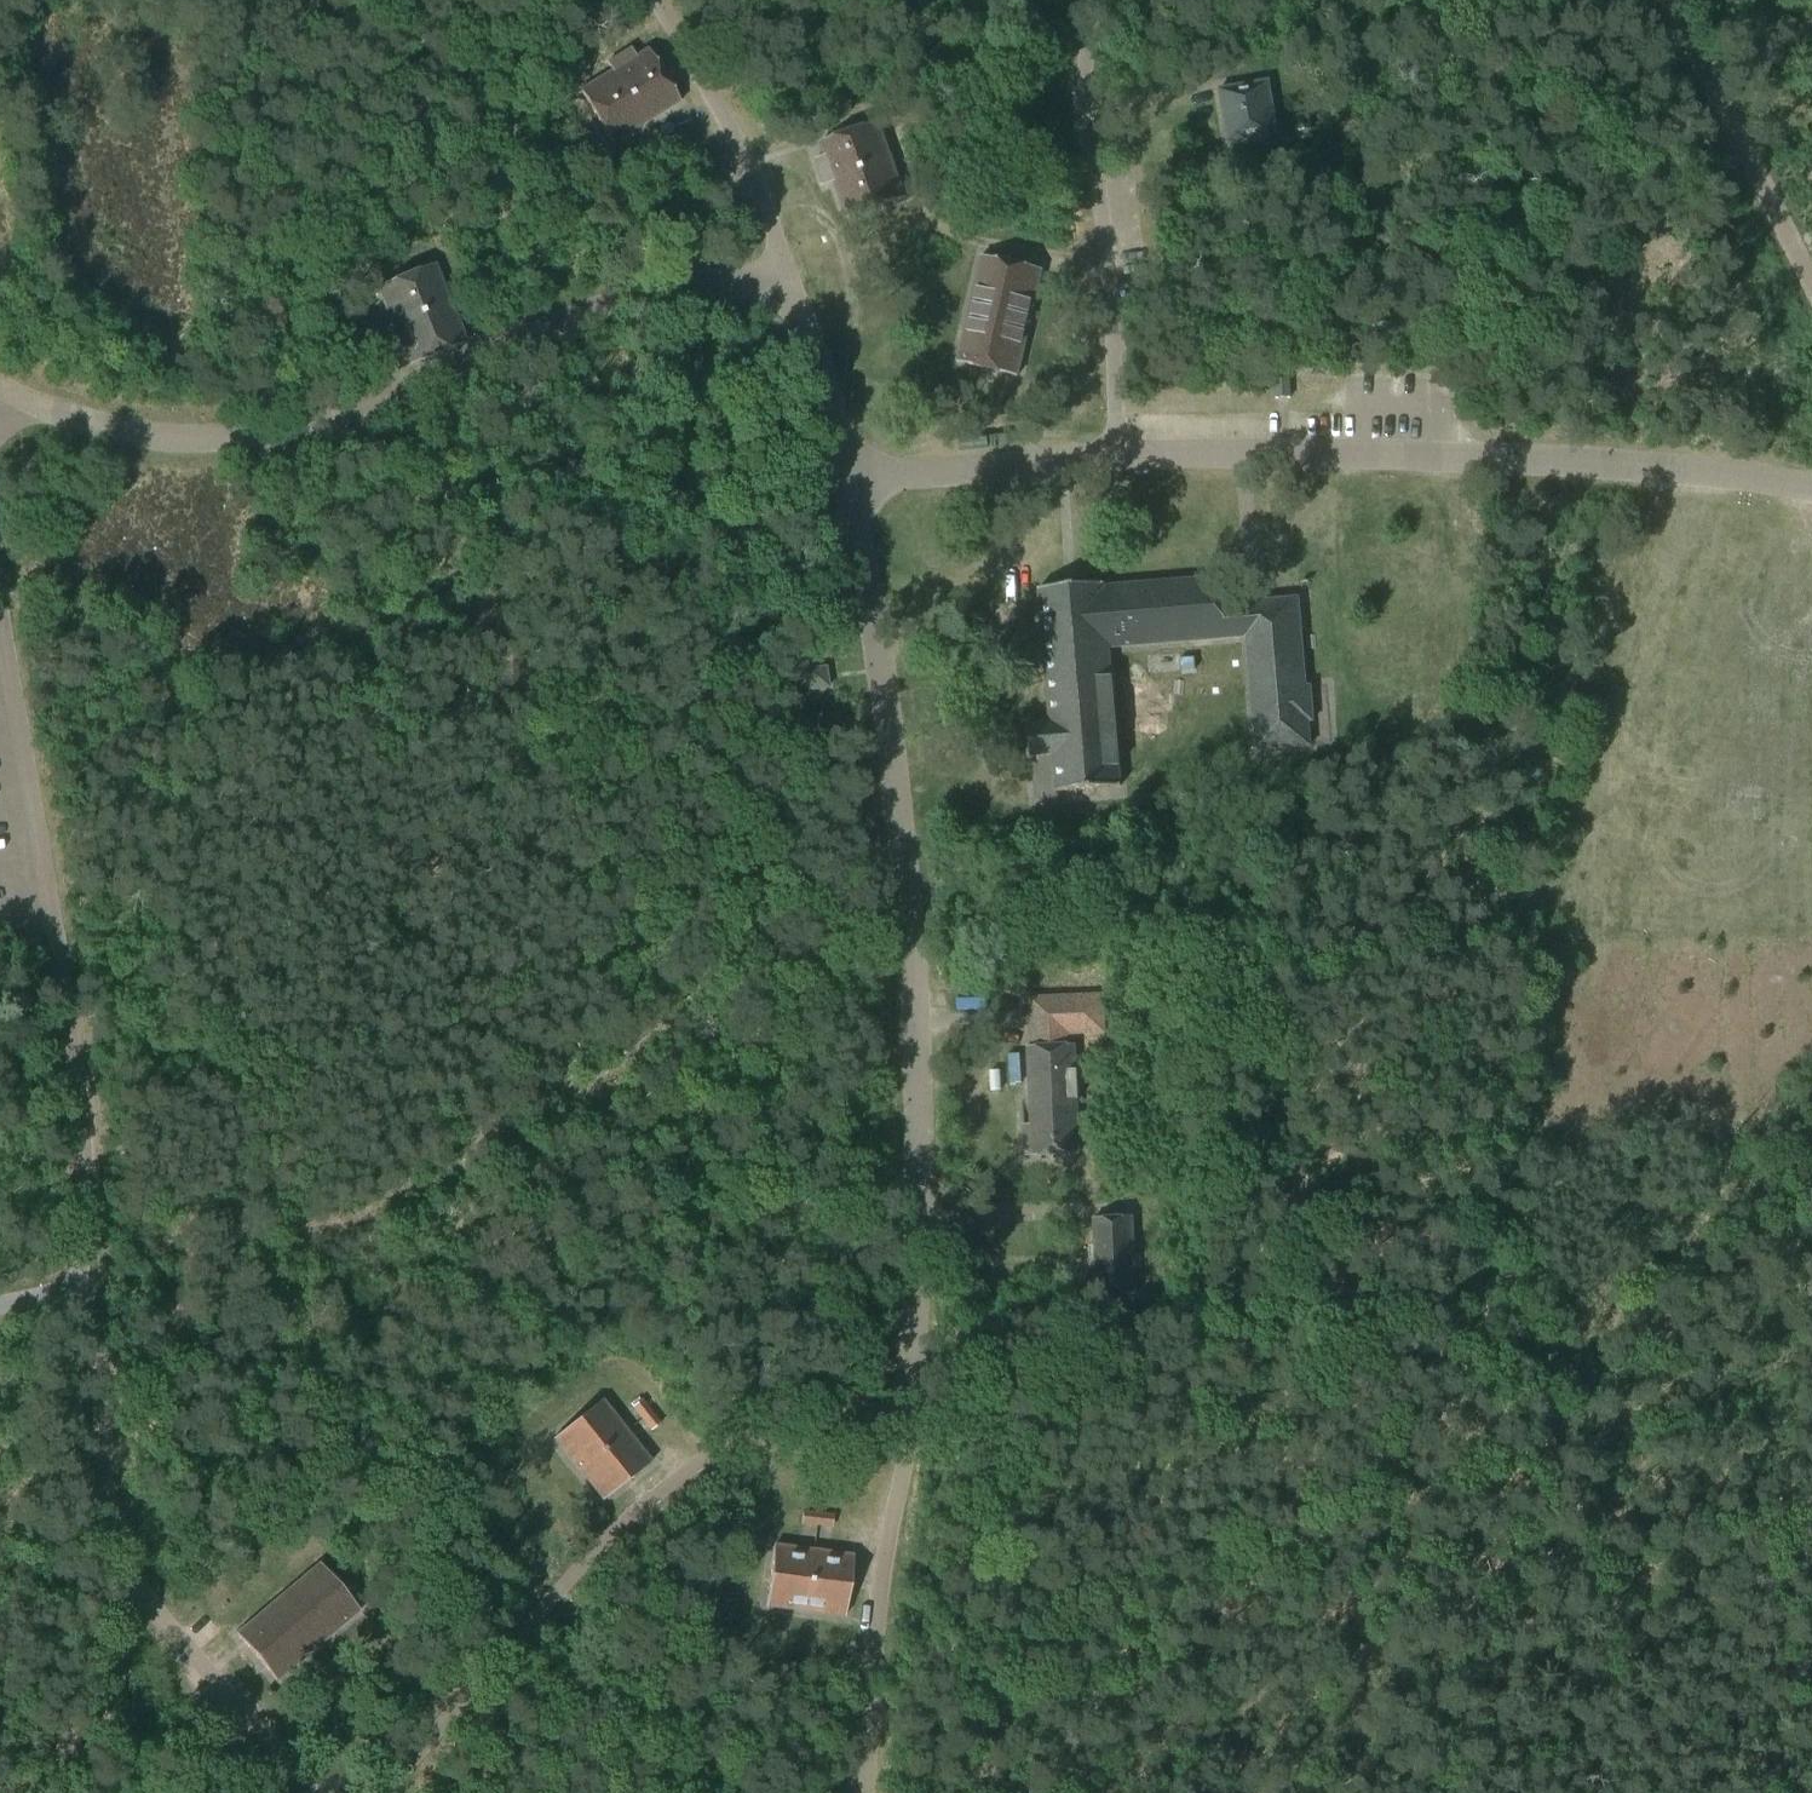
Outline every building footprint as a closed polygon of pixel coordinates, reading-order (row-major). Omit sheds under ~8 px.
[(606,59),(612,68),(580,87),(613,141),(679,100),(646,46),(634,54),(629,45),(606,59)] [(1269,81),(1220,90),(1228,141),(1278,133),(1269,81)] [(1297,116),(1299,132),(1301,131),(1310,130),(1307,115),(1297,116)] [(820,142),(825,156),(816,159),(824,184),(834,180),(845,215),(905,194),(879,121),(820,142)] [(981,255),(957,361),(1017,375),(1042,269),(981,255)] [(436,264),(379,288),(399,338),(388,343),(398,366),(409,361),(410,363),(467,340),(436,264)] [(1272,380),(1272,399),(1294,398),(1294,379),(1272,380)] [(1049,723),(1029,724),(1033,757),(1053,755),(1056,793),(1122,787),(1111,649),(1247,637),(1256,751),(1310,746),(1308,722),(1315,721),(1312,687),(1305,687),(1299,601),(1224,607),(1222,579),(1105,589),(1105,585),(1039,590),(1049,723)] [(825,666),(804,670),(808,689),(829,686),(825,666)] [(1080,1154),(1076,1046),(1075,1036),(1107,1034),(1106,993),(1028,995),(1031,1047),(1029,1047),(1032,1124),(1023,1124),(1024,1156),(1080,1154)] [(1093,1218),(1096,1291),(1138,1289),(1135,1216),(1093,1218)] [(574,1422),(553,1438),(577,1469),(578,1469),(602,1500),(624,1483),(631,1477),(650,1462),(634,1441),(629,1435),(626,1431),(601,1400),(580,1416),(574,1422)] [(640,1400),(632,1406),(651,1430),(659,1423),(640,1400)] [(804,1509),(802,1523),(833,1527),(834,1513),(804,1509)] [(769,1579),(765,1606),(804,1611),(844,1616),(847,1589),(848,1580),(852,1555),(812,1550),(773,1545),(770,1571),(769,1579)] [(320,1560),(237,1633),(278,1680),(361,1609),(320,1560)]
